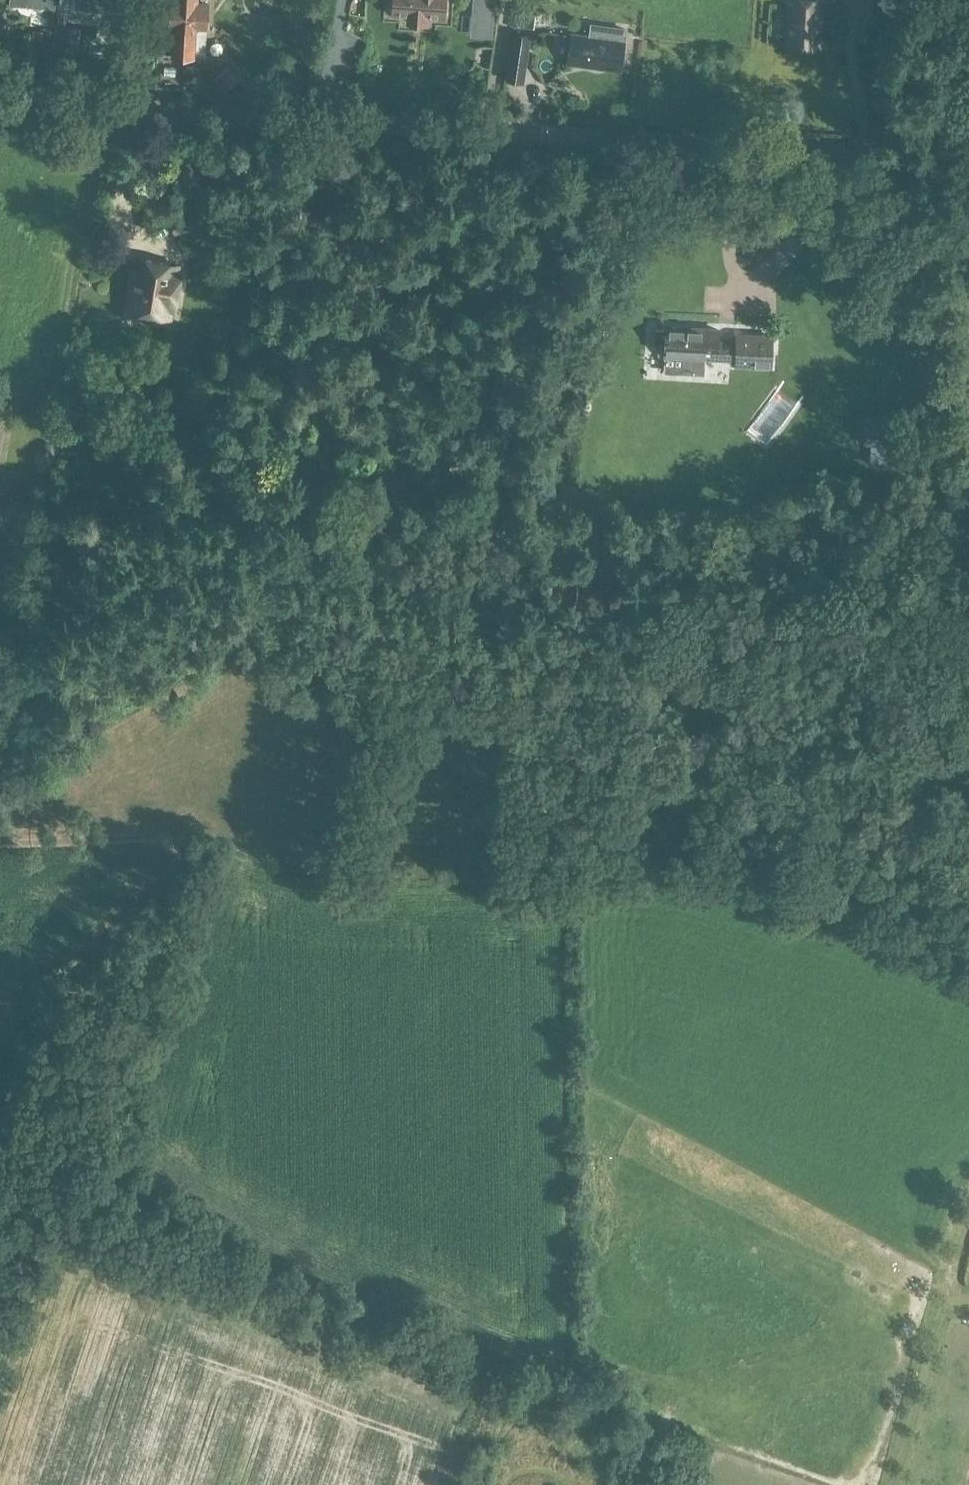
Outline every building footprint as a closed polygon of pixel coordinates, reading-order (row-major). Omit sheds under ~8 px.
[(80,8),(115,13),(116,0),(81,0),(80,8)] [(194,57),(195,26),(207,27),(208,3),(197,2),(197,0),(175,0),(175,2),(170,1),(169,25),(174,26),(173,56),(177,56),(179,59),(187,59),(190,57),(194,57)] [(396,12),(445,16),(446,0),(397,0),(396,12)] [(473,33),(491,34),(494,0),(476,0),(473,33)] [(787,45),(821,47),(823,0),(789,0),(787,45)] [(8,4),(8,18),(50,17),(50,3),(8,4)] [(521,13),(519,26),(533,28),(535,15),(521,13)] [(573,33),(569,61),(588,64),(589,57),(607,59),(606,66),(622,68),(625,40),(627,27),(609,24),(607,38),(592,36),(589,35),(573,33)] [(50,31),(33,29),(32,47),(49,48),(50,31)] [(529,35),(514,33),(509,62),(524,65),(529,35)] [(81,39),(59,35),(56,50),(79,53),(81,39)] [(224,90),(238,78),(229,67),(215,79),(224,90)] [(204,207),(189,212),(195,232),(211,227),(204,207)] [(138,310),(169,315),(178,269),(168,267),(169,262),(141,257),(135,292),(142,293),(138,310)] [(656,329),(655,342),(665,342),(665,354),(684,354),(683,366),(687,371),(699,371),(704,367),(705,358),(731,360),(731,364),(735,364),(735,366),(746,366),(771,368),(772,364),(773,337),(737,335),(737,341),(718,340),(719,329),(666,327),(666,330),(656,329)] [(746,366),(746,373),(777,375),(783,379),(776,389),(795,403),(806,388),(779,368),(771,368),(746,366)] [(865,426),(865,442),(873,442),(898,443),(899,427),(865,426)] [(116,441),(115,453),(124,454),(126,434),(117,433),(116,441)] [(107,440),(106,452),(115,453),(116,441),(107,440)] [(38,447),(35,462),(55,465),(57,452),(57,449),(56,446),(55,444),(52,442),(49,441),(47,441),(45,441),(42,442),(38,446),(38,447)]
